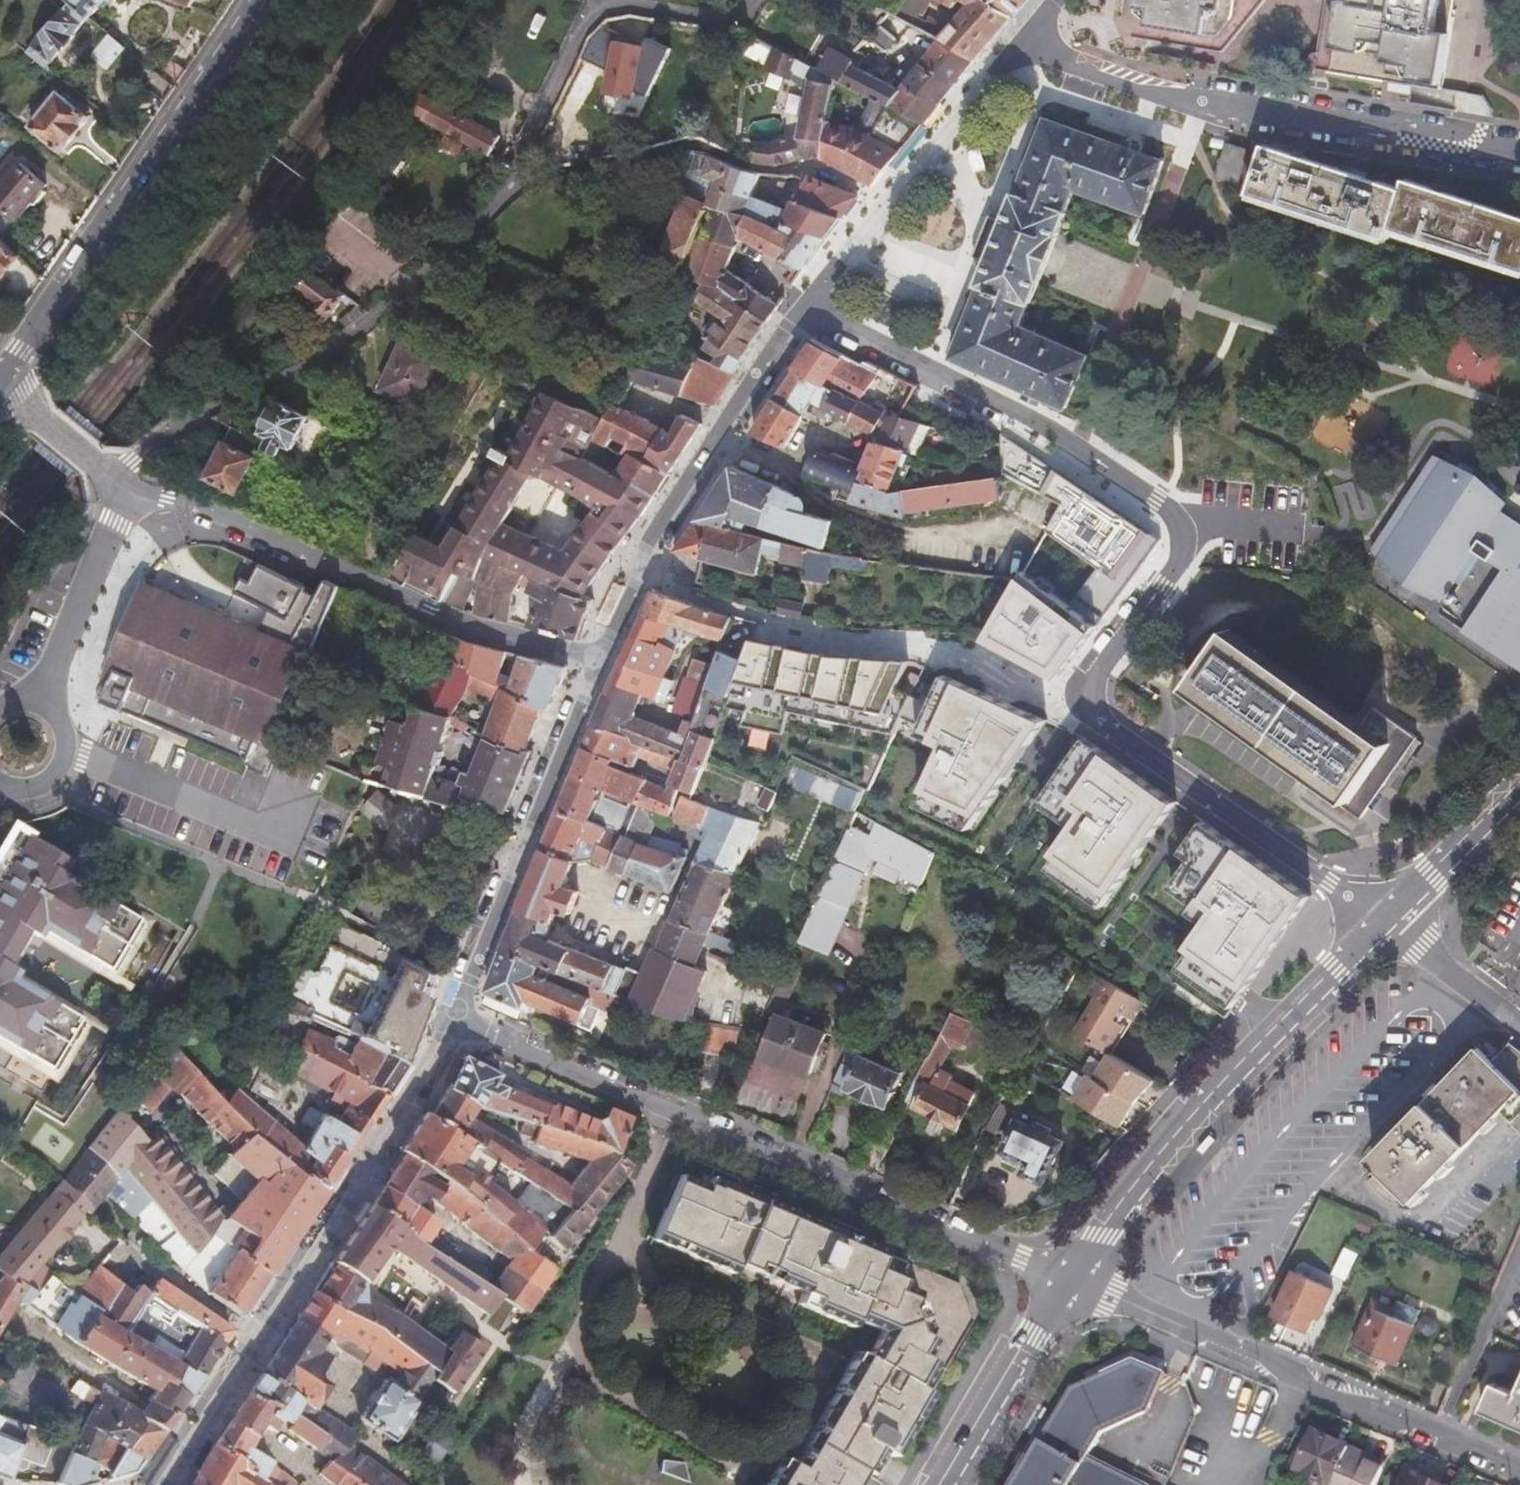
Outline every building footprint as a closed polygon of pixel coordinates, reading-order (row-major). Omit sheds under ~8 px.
[(71,3),(92,20),(102,9),(108,13),(120,0),(73,0),(71,3)] [(884,1),(900,9),(905,0),(885,0),(884,1)] [(976,63),(1009,23),(1013,19),(979,0),(934,0),(960,15),(938,42),(976,63)] [(1013,19),(1028,0),(979,0),(1013,19)] [(1128,37),(1208,52),(1219,50),(1244,21),(1261,0),(1133,0),(1128,37)] [(1310,69),(1415,85),(1434,88),(1449,0),(1320,0),(1310,69)] [(487,7),(476,1),(472,8),(483,13),(487,7)] [(28,53),(48,70),(92,20),(71,3),(28,53)] [(483,13),(472,8),(465,20),(475,25),(483,13)] [(756,18),(747,34),(762,41),(770,26),(756,18)] [(875,27),(864,37),(882,53),(892,42),(875,27)] [(656,93),(671,43),(650,37),(648,44),(599,30),(591,58),(614,65),(603,104),(630,112),(637,88),(656,93)] [(110,74),(129,52),(112,38),(93,59),(110,74)] [(921,63),(954,87),(974,62),(938,42),(921,63)] [(756,142),(752,162),(777,165),(804,159),(818,158),(825,122),(834,79),(814,69),(775,48),(765,69),(783,78),(787,72),(807,82),(796,136),(780,135),(779,144),(756,142)] [(825,48),(814,69),(834,79),(889,107),(923,125),(940,104),(904,84),(899,91),(864,73),(848,65),(850,61),(825,48)] [(904,84),(940,104),(941,103),(954,87),(921,63),(904,84)] [(57,90),(28,124),(58,150),(87,117),(57,90)] [(406,111),(491,154),(501,134),(418,93),(406,111)] [(825,122),(818,158),(872,187),(923,125),(889,107),(869,138),(852,130),(825,122)] [(1128,139),(1102,129),(1048,111),(1018,192),(1010,214),(1007,221),(989,215),(976,249),(994,256),(984,287),(957,358),(1000,375),(998,381),(1026,395),(1022,402),(1038,410),(1041,402),(1063,413),(1087,362),(1040,338),(1022,329),(1031,305),(1065,215),(1074,192),(1157,213),(1176,156),(1144,144),(1147,135),(1132,130),(1128,139)] [(1237,187),(1248,153),(1227,146),(1217,181),(1237,187)] [(1409,179),(1405,191),(1262,146),(1247,194),(1391,240),(1393,231),(1519,270),(1519,215),(1409,179)] [(693,159),(691,150),(690,150),(651,158),(653,167),(693,159)] [(700,172),(701,171),(707,154),(698,152),(692,169),(696,171),(700,172)] [(742,215),(744,211),(749,195),(757,174),(747,174),(707,154),(701,171),(718,179),(707,205),(713,208),(742,215)] [(0,180),(0,204),(19,216),(31,198),(35,201),(45,186),(41,184),(44,180),(14,160),(0,180)] [(688,198),(707,205),(718,179),(701,171),(700,172),(696,171),(688,173),(679,194),(688,198)] [(795,199),(840,218),(854,198),(808,178),(806,182),(798,195),(795,199)] [(749,195),(744,211),(826,238),(840,218),(795,199),(798,195),(792,191),(782,206),(749,195)] [(684,265),(707,205),(688,198),(665,256),(684,265)] [(826,238),(744,211),(742,215),(713,208),(703,236),(734,248),(743,239),(780,258),(777,263),(791,271),(785,280),(793,286),(819,249),(826,238)] [(705,284),(767,323),(778,307),(723,271),(728,262),(734,248),(703,236),(688,276),(705,284)] [(0,237),(0,273),(3,270),(5,272),(20,257),(0,237)] [(304,264),(287,287),(295,293),(300,288),(318,302),(312,310),(328,322),(347,298),(304,264)] [(676,397),(709,406),(767,323),(705,284),(688,276),(680,296),(693,304),(695,300),(715,312),(723,317),(711,336),(703,347),(717,356),(713,363),(701,356),(694,366),(676,397)] [(723,317),(715,312),(703,330),(711,336),(723,317)] [(901,415),(916,388),(886,372),(863,362),(859,365),(813,339),(795,367),(864,404),(865,401),(878,376),(895,386),(885,405),(888,407),(894,409),(893,413),(901,415)] [(615,347),(601,340),(590,358),(625,376),(635,358),(615,347)] [(409,343),(387,387),(426,405),(447,362),(409,343)] [(635,358),(625,376),(622,382),(676,397),(694,366),(635,357),(635,358)] [(864,404),(795,367),(776,396),(804,412),(806,409),(826,419),(830,412),(870,431),(877,434),(887,411),(882,409),(877,407),(865,401),(864,404)] [(499,448),(497,451),(504,453),(539,467),(581,488),(636,518),(641,511),(653,496),(614,476),(581,460),(555,447),(577,407),(545,392),(511,455),(499,448)] [(804,412),(776,396),(753,431),(786,446),(804,412)] [(309,416),(274,401),(260,433),(271,438),(267,447),(280,453),(284,444),(295,448),(309,416)] [(629,456),(668,475),(697,425),(680,417),(679,420),(673,416),(667,427),(673,430),(671,435),(664,432),(609,406),(602,419),(591,439),(606,447),(611,437),(625,444),(621,452),(629,456)] [(555,447),(581,460),(591,439),(602,419),(577,407),(555,447)] [(917,420),(901,415),(893,413),(892,414),(887,411),(877,434),(881,435),(879,443),(880,443),(906,451),(917,420)] [(667,427),(664,432),(671,435),(673,430),(667,427)] [(265,446),(233,429),(207,477),(239,493),(265,446)] [(1162,540),(1003,436),(1005,478),(1061,507),(1044,533),(1097,567),(1070,608),(1019,576),(982,638),(1057,678),(1162,540)] [(904,456),(906,451),(880,443),(879,443),(874,440),(860,472),(856,480),(890,492),(901,465),(924,472),(928,465),(904,456)] [(934,487),(890,492),(856,480),(860,472),(851,468),(853,464),(830,453),(828,457),(811,450),(810,450),(806,473),(842,484),(841,493),(905,516),(905,509),(999,496),(996,479),(994,479),(966,483),(955,485),(943,486),(937,487),(934,487)] [(497,451),(494,456),(499,458),(448,548),(420,533),(389,578),(447,603),(461,576),(473,581),(475,581),(486,557),(523,573),(581,597),(605,558),(636,518),(581,488),(539,467),(504,453),(497,451)] [(614,476),(653,496),(662,484),(668,475),(629,456),(622,465),(615,462),(610,469),(616,473),(614,476)] [(1517,511),(1514,509),(1512,507),(1515,504),(1502,492),(1508,485),(1489,467),(1469,459),(1465,464),(1450,457),(1445,465),(1438,461),(1384,538),(1390,543),(1386,549),(1391,555),(1388,560),(1409,581),(1415,583),(1439,594),(1440,590),(1452,593),(1456,589),(1460,592),(1451,606),(1474,621),(1468,630),(1519,665),(1519,513),(1517,511)] [(777,486),(733,466),(697,518),(696,518),(761,534),(777,486)] [(955,485),(966,483),(965,473),(965,470),(964,470),(954,471),(955,485)] [(931,471),(934,487),(937,487),(943,486),(941,471),(931,471)] [(941,471),(943,486),(955,485),(954,471),(950,471),(941,471)] [(966,483),(994,479),(993,471),(965,473),(966,483)] [(794,494),(777,486),(761,534),(770,536),(772,527),(826,544),(832,520),(790,509),(794,494)] [(761,534),(696,518),(673,552),(758,572),(762,554),(799,562),(803,563),(808,545),(807,544),(770,536),(761,534)] [(803,563),(799,562),(798,571),(825,576),(829,562),(831,550),(808,545),(803,563)] [(888,560),(897,561),(898,551),(890,549),(888,560)] [(841,564),(844,553),(831,550),(829,562),(841,564)] [(481,584),(472,614),(509,623),(514,594),(518,585),(523,573),(486,557),(475,581),(481,584)] [(581,597),(523,573),(518,585),(531,591),(529,595),(540,600),(529,628),(575,640),(589,600),(581,597)] [(461,576),(447,603),(459,608),(473,581),(461,576)] [(312,654),(332,607),(308,597),(288,642),(147,583),(131,619),(106,676),(128,685),(119,708),(189,736),(236,755),(246,732),(270,742),(306,652),(312,654)] [(705,633),(712,614),(655,592),(645,613),(686,627),(705,633)] [(797,618),(802,619),(806,604),(794,601),(792,606),(776,603),(773,612),(797,618)] [(686,627),(645,613),(622,662),(666,676),(676,647),(664,642),(662,640),(665,632),(683,637),(686,627)] [(1361,816),(1418,735),(1375,706),(1360,726),(1225,632),(1190,684),(1299,759),(1293,768),(1361,816)] [(714,665),(724,639),(705,633),(703,639),(696,658),(714,665)] [(461,643),(452,639),(441,662),(542,709),(547,712),(557,689),(564,670),(518,658),(510,683),(497,677),(504,654),(461,643)] [(766,643),(751,639),(726,706),(743,713),(738,727),(778,741),(786,718),(887,756),(901,716),(915,721),(912,730),(929,737),(923,752),(939,759),(921,801),(974,831),(1041,719),(943,672),(936,685),(926,681),(918,697),(891,684),(904,658),(828,652),(820,653),(766,643)] [(696,716),(714,665),(696,658),(695,658),(678,703),(696,716)] [(441,662),(440,661),(418,707),(453,717),(463,695),(476,700),(480,697),(500,707),(487,738),(525,752),(534,730),(542,709),(441,662)] [(622,662),(610,689),(640,700),(643,690),(658,695),(660,690),(667,692),(672,678),(666,676),(622,662)] [(680,757),(688,737),(694,720),(687,718),(681,735),(634,713),(640,700),(610,689),(595,725),(680,757)] [(453,717),(418,707),(417,707),(415,706),(409,724),(392,720),(379,763),(396,767),(391,785),(457,802),(460,797),(508,809),(516,790),(530,754),(525,752),(487,738),(486,737),(471,771),(470,774),(464,772),(461,774),(457,783),(432,775),(453,717)] [(705,762),(715,734),(695,727),(691,738),(688,737),(680,757),(595,725),(586,747),(611,760),(614,752),(634,761),(639,753),(677,771),(668,789),(650,780),(639,804),(668,815),(679,786),(694,791),(705,762)] [(1174,803),(1082,741),(1041,807),(1074,829),(1047,869),(1102,906),(1174,803)] [(625,835),(639,804),(650,780),(611,760),(586,747),(560,811),(606,828),(625,835)] [(813,773),(802,768),(791,763),(785,777),(806,787),(813,773)] [(814,788),(851,810),(861,793),(824,771),(814,788)] [(362,809),(386,828),(403,807),(379,788),(362,809)] [(770,816),(778,797),(767,792),(760,811),(770,816)] [(703,950),(706,943),(760,822),(684,795),(674,818),(699,828),(694,840),(704,844),(696,864),(698,865),(662,946),(649,941),(635,975),(548,937),(557,907),(570,913),(577,892),(565,886),(573,863),(544,852),(505,950),(541,965),(626,999),(664,1015),(703,1022),(712,997),(761,1015),(773,986),(697,957),(700,950),(703,950)] [(560,811),(544,852),(573,863),(582,861),(580,853),(585,841),(598,846),(606,828),(560,811)] [(869,836),(848,826),(794,951),(811,958),(817,945),(828,949),(870,850),(905,866),(902,872),(921,880),(934,851),(876,820),(869,836)] [(1309,897),(1200,821),(1176,853),(1189,860),(1168,888),(1191,904),(1186,911),(1207,925),(1176,970),(1233,1007),(1309,897)] [(625,835),(606,828),(598,846),(592,860),(628,875),(629,871),(641,841),(625,835)] [(61,894),(78,896),(63,887),(57,883),(69,863),(14,832),(0,855),(0,868),(61,894)] [(683,846),(660,836),(654,834),(649,845),(679,856),(683,846)] [(580,853),(582,861),(592,860),(598,846),(585,841),(580,853)] [(641,841),(629,871),(672,889),(686,859),(679,856),(649,845),(641,841)] [(135,942),(100,925),(106,912),(61,894),(0,868),(0,1022),(12,1032),(57,1069),(64,1058),(82,1029),(78,1026),(80,1023),(58,1009),(55,1012),(13,986),(17,979),(3,970),(24,937),(38,946),(42,939),(111,982),(112,980),(135,942)] [(100,925),(135,942),(144,928),(134,923),(129,919),(130,909),(106,907),(93,899),(93,898),(86,897),(78,896),(61,894),(106,912),(100,925)] [(384,1050),(382,1054),(406,1064),(411,1055),(437,982),(439,974),(345,926),(321,975),(295,962),(282,977),(268,1004),(307,1023),(309,1020),(357,1039),(384,1050)] [(488,991),(524,1007),(527,1000),(541,965),(505,950),(488,991)] [(1050,961),(1074,975),(1080,964),(1056,950),(1050,961)] [(806,965),(791,958),(785,971),(769,1008),(779,1013),(775,1024),(770,1022),(762,1040),(767,1042),(763,1053),(811,1072),(827,1032),(785,1015),(806,965)] [(541,965),(527,1000),(580,1021),(579,1024),(592,1030),(601,1006),(620,1013),(626,999),(541,965)] [(1132,1017),(1143,1001),(1126,991),(1103,977),(1070,1030),(1105,1051),(1127,1015),(1132,1017)] [(988,1028),(950,1012),(908,1100),(918,1104),(916,1108),(959,1126),(976,1090),(951,1080),(953,1075),(939,1069),(947,1048),(965,1043),(979,1049),(988,1028)] [(0,1022),(0,1048),(0,1049),(12,1032),(0,1022)] [(726,1053),(731,1026),(703,1022),(699,1049),(726,1053)] [(387,1094),(406,1064),(382,1054),(384,1050),(357,1039),(354,1046),(335,1037),(332,1043),(305,1030),(296,1049),(302,1052),(387,1094)] [(51,1079),(57,1069),(12,1032),(0,1049),(24,1063),(22,1066),(45,1080),(47,1077),(51,1079)] [(320,1199),(326,1190),(305,1170),(262,1131),(227,1099),(166,1042),(128,1094),(145,1107),(142,1110),(146,1112),(167,1084),(181,1091),(249,1157),(244,1164),(242,1162),(223,1184),(254,1211),(243,1228),(225,1219),(228,1215),(220,1206),(214,1210),(145,1125),(136,1133),(112,1115),(83,1152),(116,1178),(122,1172),(149,1198),(196,1242),(207,1231),(270,1275),(276,1266),(320,1199)] [(1511,1043),(1510,1042),(1498,1064),(1480,1052),(1435,1099),(1389,1145),(1374,1161),(1378,1165),(1376,1168),(1380,1173),(1369,1184),(1383,1200),(1397,1209),(1410,1196),(1417,1202),(1467,1151),(1498,1118),(1519,1135),(1519,1049),(1511,1043)] [(614,1150),(629,1117),(607,1109),(603,1118),(592,1121),(551,1103),(550,1107),(491,1081),(495,1071),(487,1067),(490,1063),(499,1066),(503,1057),(481,1047),(460,1053),(449,1082),(446,1090),(474,1108),(475,1109),(527,1124),(614,1150)] [(847,1055),(843,1054),(830,1083),(886,1106),(901,1070),(850,1050),(847,1055)] [(374,1114),(387,1094),(302,1052),(292,1072),(296,1074),(329,1090),(326,1098),(347,1108),(341,1116),(366,1128),(374,1114)] [(1154,1080),(1110,1052),(1095,1077),(1133,1101),(1154,1080)] [(280,1105),(287,1091),(294,1079),(264,1065),(252,1090),(280,1105)] [(1089,1073),(1075,1096),(1120,1124),(1133,1101),(1095,1077),(1089,1073)] [(237,1088),(227,1099),(262,1131),(273,1118),(237,1088)] [(614,1151),(614,1150),(527,1124),(524,1136),(533,1139),(531,1144),(589,1163),(570,1186),(523,1158),(524,1154),(470,1120),(475,1109),(474,1108),(446,1090),(428,1117),(468,1143),(570,1209),(546,1237),(562,1250),(632,1167),(614,1151)] [(999,1104),(983,1131),(993,1137),(1009,1111),(999,1104)] [(468,1143),(428,1117),(423,1114),(400,1151),(404,1154),(433,1177),(476,1209),(509,1235),(524,1246),(528,1249),(543,1231),(543,1230),(496,1187),(463,1166),(459,1172),(452,1167),(468,1143)] [(326,1190),(366,1128),(341,1116),(337,1123),(322,1116),(311,1137),(318,1140),(323,1143),(316,1154),(305,1170),(326,1190)] [(262,1131),(305,1170),(316,1154),(311,1150),(273,1118),(262,1131)] [(1050,1184),(1068,1145),(1056,1139),(1058,1133),(1042,1125),(1040,1132),(1017,1121),(1004,1150),(1029,1163),(1025,1173),(1050,1184)] [(859,1166),(874,1172),(886,1146),(872,1139),(859,1166)] [(311,1150),(316,1154),(323,1143),(318,1140),(311,1150)] [(116,1178),(83,1152),(58,1184),(85,1210),(88,1214),(103,1194),(129,1219),(149,1198),(122,1172),(116,1178)] [(433,1177),(404,1154),(395,1168),(383,1187),(421,1211),(429,1199),(433,1194),(436,1196),(441,1190),(430,1182),(433,1177)] [(737,1255),(764,1190),(723,1172),(709,1167),(705,1175),(680,1164),(649,1228),(733,1264),(737,1255)] [(0,1248),(0,1266),(2,1267),(23,1285),(32,1292),(47,1275),(35,1267),(85,1210),(58,1184),(51,1177),(44,1183),(51,1191),(0,1248)] [(476,1209),(433,1177),(430,1182),(441,1190),(436,1196),(433,1194),(429,1199),(465,1225),(476,1209)] [(421,1211),(383,1187),(370,1207),(425,1245),(439,1224),(421,1211)] [(852,1318),(856,1313),(883,1251),(887,1242),(817,1212),(764,1190),(737,1255),(799,1281),(794,1294),(852,1318)] [(204,1292),(243,1317),(270,1275),(207,1231),(196,1242),(149,1198),(129,1219),(133,1223),(204,1292)] [(425,1245),(370,1207),(348,1239),(347,1241),(334,1260),(365,1280),(378,1261),(388,1246),(488,1315),(490,1312),(505,1322),(516,1306),(491,1290),(443,1257),(431,1249),(425,1245)] [(509,1235),(476,1209),(465,1225),(499,1251),(509,1235)] [(444,1231),(431,1249),(443,1257),(456,1239),(444,1231)] [(513,1262),(524,1246),(509,1235),(499,1251),(511,1260),(513,1262)] [(542,1292),(555,1270),(528,1249),(524,1246),(513,1262),(511,1260),(507,1267),(542,1292)] [(856,1313),(880,1323),(862,1355),(924,1390),(940,1364),(925,1355),(933,1340),(917,1291),(899,1280),(907,1261),(883,1251),(856,1313)] [(911,1252),(907,1261),(899,1280),(917,1291),(933,1340),(925,1355),(940,1364),(973,1307),(965,1274),(911,1252)] [(334,1260),(314,1292),(355,1314),(363,1300),(364,1281),(365,1280),(334,1260)] [(0,1269),(0,1323),(15,1299),(23,1285),(2,1267),(0,1269)] [(528,1312),(542,1292),(507,1267),(504,1272),(491,1290),(516,1306),(528,1312)] [(99,1310),(124,1326),(148,1293),(137,1286),(131,1294),(93,1269),(72,1292),(80,1297),(99,1310)] [(23,1285),(15,1299),(76,1346),(99,1310),(80,1297),(68,1313),(64,1310),(60,1315),(45,1304),(60,1285),(47,1275),(32,1292),(23,1285)] [(1332,1294),(1289,1276),(1272,1317),(1306,1332),(1311,1319),(1320,1323),(1332,1294)] [(148,1293),(225,1344),(228,1340),(234,1331),(156,1281),(148,1293)] [(391,1440),(415,1404),(437,1371),(439,1369),(383,1330),(314,1292),(295,1319),(324,1336),(336,1343),(343,1343),(346,1339),(365,1352),(363,1355),(362,1358),(361,1360),(362,1360),(363,1363),(368,1367),(370,1368),(372,1368),(375,1366),(378,1361),(400,1377),(393,1387),(385,1382),(361,1419),(372,1427),(391,1440)] [(124,1326),(203,1377),(225,1344),(148,1293),(124,1326)] [(1393,1309),(1372,1299),(1353,1345),(1395,1364),(1417,1311),(1397,1302),(1393,1309)] [(439,1369),(437,1371),(415,1404),(435,1418),(484,1348),(458,1330),(444,1348),(401,1316),(363,1300),(355,1314),(383,1330),(439,1369)] [(190,1396),(203,1377),(124,1326),(99,1310),(76,1346),(80,1348),(155,1394),(165,1380),(190,1396)] [(505,1322),(490,1312),(488,1315),(484,1322),(498,1331),(505,1322)] [(259,1376),(311,1410),(327,1386),(314,1377),(326,1357),(316,1349),(324,1336),(295,1319),(259,1376)] [(1432,1379),(1450,1387),(1463,1355),(1445,1347),(1432,1379)] [(8,1375),(1,1385),(4,1387),(3,1388),(15,1396),(39,1358),(24,1349),(15,1363),(8,1375)] [(862,1355),(855,1351),(830,1395),(804,1436),(817,1445),(828,1452),(855,1469),(864,1473),(873,1458),(879,1448),(887,1452),(924,1390),(862,1355)] [(1045,1430),(1089,1451),(1104,1427),(1144,1410),(1160,1370),(1144,1363),(1135,1359),(1133,1359),(1071,1386),(1045,1430)] [(332,1459),(344,1446),(353,1437),(311,1410),(259,1376),(230,1420),(254,1437),(261,1426),(272,1432),(282,1418),(290,1424),(287,1430),(332,1459)] [(150,1401),(176,1417),(190,1396),(165,1380),(155,1394),(150,1401)] [(1144,1484),(1158,1484),(1156,1483),(1193,1408),(1182,1381),(1137,1474),(1135,1480),(1144,1484)] [(1517,1392),(1494,1382),(1481,1411),(1519,1427),(1519,1384),(1517,1392)] [(76,1393),(94,1404),(99,1393),(82,1383),(76,1393)] [(55,1484),(57,1484),(87,1484),(94,1483),(94,1479),(84,1474),(89,1465),(107,1474),(106,1477),(107,1480),(135,1474),(169,1426),(176,1417),(150,1401),(144,1411),(140,1416),(100,1391),(99,1393),(94,1404),(55,1484)] [(8,1482),(12,1471),(16,1473),(23,1470),(26,1463),(39,1468),(51,1438),(17,1422),(0,1415),(0,1416),(0,1479),(8,1482)] [(247,1449),(254,1437),(230,1420),(212,1446),(263,1481),(273,1466),(269,1462),(247,1449)] [(437,1437),(450,1447),(459,1434),(445,1425),(437,1437)] [(1045,1430),(1030,1456),(1009,1484),(1144,1484),(1135,1480),(1137,1474),(1089,1451),(1045,1430)] [(1346,1446),(1311,1431),(1301,1454),(1296,1452),(1289,1468),(1329,1484),(1330,1484),(1346,1446)] [(804,1436),(798,1446),(791,1456),(784,1452),(766,1484),(845,1484),(849,1479),(855,1469),(828,1452),(817,1445),(804,1436)] [(263,1481),(212,1446),(189,1484),(269,1484),(263,1481)] [(363,1484),(400,1484),(374,1466),(344,1446),(332,1459),(329,1462),(363,1484)] [(1346,1446),(1330,1484),(1376,1484),(1381,1471),(1360,1461),(1362,1454),(1346,1446)] [(426,1481),(383,1451),(374,1466),(400,1484),(423,1484),(426,1481)] [(685,1462),(660,1459),(659,1471),(688,1483),(685,1462)] [(329,1462),(317,1474),(332,1484),(363,1484),(329,1462)] [(1417,1474),(1411,1484),(1443,1484),(1417,1474)]
